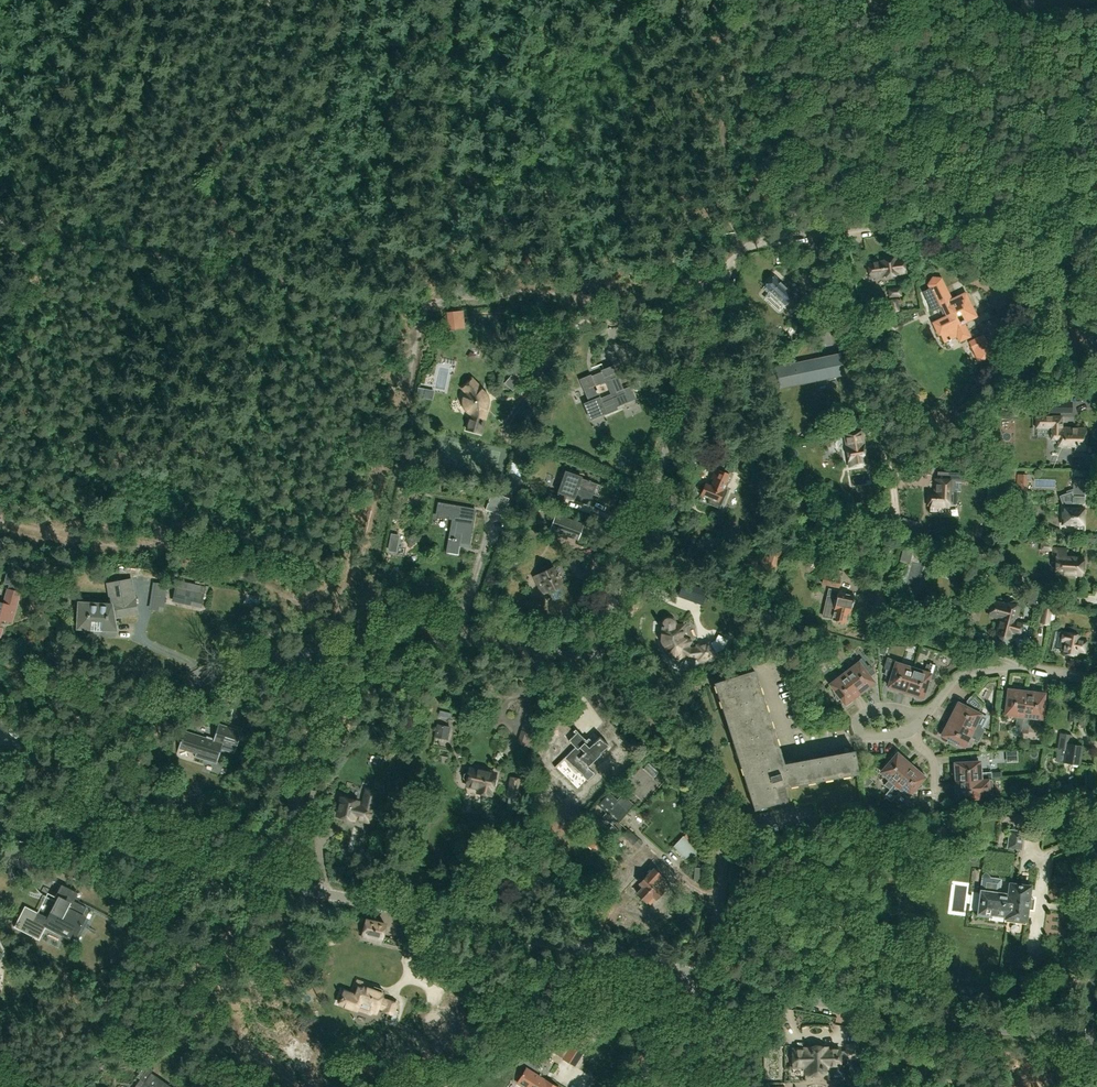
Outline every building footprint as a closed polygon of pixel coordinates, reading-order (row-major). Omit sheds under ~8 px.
[(1020,14),(1034,14),(1034,0),(1020,0),(1020,14)] [(881,261),(869,263),(870,277),(882,276),(882,277),(899,274),(898,274),(905,273),(905,270),(906,270),(905,260),(903,261),(903,258),(881,260),(881,261)] [(787,294),(790,292),(773,276),(765,285),(771,291),(765,298),(779,311),(793,297),(792,296),(791,297),(787,294)] [(941,307),(945,316),(931,322),(938,336),(940,335),(944,343),(951,340),(951,339),(956,337),(959,342),(971,337),(963,321),(974,316),(964,295),(950,302),(940,280),(933,280),(928,288),(929,289),(923,292),(932,311),(939,307),(941,307)] [(901,297),(899,289),(888,290),(889,298),(901,297)] [(889,301),(890,312),(900,311),(899,303),(901,303),(901,299),(898,299),(897,299),(890,299),(889,301)] [(796,305),(798,324),(807,323),(805,303),(796,305)] [(449,329),(465,328),(464,310),(447,312),(449,329)] [(983,334),(968,342),(972,349),(973,349),(986,343),(987,342),(983,334)] [(819,359),(775,368),(779,387),(842,374),(842,376),(845,376),(840,355),(829,357),(829,355),(819,357),(819,359)] [(616,407),(636,399),(631,386),(623,389),(618,376),(617,376),(616,372),(612,362),(602,366),(602,364),(594,367),(594,369),(587,372),(586,370),(576,374),(578,379),(578,380),(588,403),(584,405),(590,418),(602,413),(603,415),(617,409),(616,407)] [(465,430),(481,434),(490,408),(490,406),(490,404),(490,402),(490,399),(490,397),(489,395),(488,393),(472,376),(460,387),(463,392),(463,394),(462,395),(461,396),(461,398),(461,399),(460,401),(460,403),(461,404),(461,406),(462,408),(462,409),(463,411),(464,412),(465,413),(467,414),(469,415),(465,430)] [(419,387),(417,394),(424,396),(426,388),(419,387)] [(1072,401),(1048,401),(1048,413),(1072,413),(1072,401)] [(1018,408),(1001,408),(1001,417),(1018,417),(1018,408)] [(1075,449),(1085,449),(1085,429),(1059,429),(1060,418),(1038,417),(1037,427),(1050,427),(1050,440),(1058,440),(1058,446),(1061,446),(1061,445),(1071,445),(1071,446),(1075,446),(1075,449)] [(849,466),(866,463),(861,431),(844,434),(849,466)] [(724,488),(729,475),(716,470),(712,481),(713,482),(711,487),(705,484),(700,495),(710,499),(708,503),(719,508),(726,490),(724,488)] [(928,491),(928,505),(929,505),(929,513),(944,514),(945,507),(949,507),(949,505),(956,506),(956,491),(954,491),(950,491),(950,481),(955,481),(964,482),(964,473),(938,472),(937,478),(936,478),(935,486),(936,486),(935,492),(928,491)] [(563,506),(566,496),(589,504),(596,483),(564,473),(558,493),(550,490),(546,500),(563,506)] [(1092,490),(1093,477),(1082,476),(1081,488),(1092,490)] [(1071,491),(1058,496),(1061,503),(1064,503),(1064,507),(1062,507),(1061,524),(1075,524),(1074,530),(1083,530),(1084,509),(1078,508),(1078,504),(1083,504),(1084,497),(1073,496),(1071,491)] [(492,492),(485,510),(503,517),(510,499),(492,492)] [(450,532),(446,553),(458,555),(460,544),(468,545),(475,508),(436,502),(433,516),(453,519),(454,517),(455,517),(452,532),(450,532)] [(584,524),(555,513),(549,530),(577,540),(584,524)] [(821,517),(821,529),(835,528),(834,516),(821,517)] [(909,527),(907,533),(922,538),(924,532),(909,527)] [(909,562),(913,545),(903,543),(900,560),(909,562)] [(1051,551),(1052,544),(1041,543),(1041,551),(1051,551)] [(1065,556),(1066,549),(1052,548),(1052,556),(1055,557),(1054,571),(1056,571),(1055,574),(1080,576),(1082,572),(1083,561),(1082,560),(1082,557),(1065,556)] [(779,555),(773,553),(770,563),(764,561),(762,568),(775,572),(779,555)] [(940,557),(936,570),(952,575),(956,562),(940,557)] [(538,573),(533,575),(536,581),(535,581),(541,593),(542,594),(547,592),(550,597),(553,596),(555,600),(563,595),(565,593),(561,585),(562,585),(558,578),(560,576),(561,574),(559,571),(557,570),(555,571),(552,566),(546,569),(545,567),(542,567),(538,569),(537,571),(538,573)] [(4,619),(11,621),(21,587),(8,570),(3,583),(8,585),(3,604),(0,603),(0,634),(4,619)] [(823,575),(821,584),(839,588),(841,579),(823,575)] [(78,602),(77,628),(90,629),(90,631),(117,632),(114,617),(137,613),(131,579),(107,584),(111,604),(78,602)] [(177,580),(174,596),(186,599),(185,604),(201,607),(204,592),(205,586),(177,580)] [(698,589),(694,601),(703,604),(707,592),(698,589)] [(829,590),(823,617),(831,619),(847,623),(849,613),(850,612),(850,609),(852,602),(853,603),(854,600),(853,600),(854,596),(838,592),(829,590)] [(988,615),(1001,618),(997,634),(999,634),(1000,637),(1002,639),(1006,638),(1008,637),(1010,637),(1011,635),(1018,637),(1022,623),(1022,621),(1017,620),(1021,606),(993,599),(988,615)] [(1043,607),(1039,623),(1050,625),(1053,609),(1043,607)] [(661,626),(660,629),(662,629),(661,641),(666,652),(679,660),(683,653),(689,657),(698,656),(699,660),(707,659),(715,655),(708,642),(704,645),(697,646),(697,650),(690,651),(686,648),(690,641),(683,637),(684,626),(675,625),(675,624),(675,623),(675,622),(674,621),(673,620),(672,619),(671,619),(670,618),(669,618),(668,618),(667,618),(666,619),(665,619),(664,620),(663,621),(663,622),(662,623),(662,624),(662,626),(661,626)] [(1058,632),(1055,647),(1060,649),(1060,653),(1074,655),(1075,650),(1083,651),(1085,642),(1078,640),(1080,630),(1068,627),(1067,634),(1058,632)] [(905,692),(912,669),(901,665),(902,662),(887,657),(883,669),(886,670),(884,675),(886,675),(885,678),(890,680),(888,687),(889,687),(889,689),(896,692),(897,689),(905,692)] [(854,666),(844,674),(859,693),(866,688),(868,690),(874,685),(873,683),(868,676),(874,671),(871,668),(868,671),(866,668),(870,666),(869,665),(867,667),(861,659),(853,665),(854,666)] [(924,672),(912,669),(905,692),(915,695),(915,698),(922,700),(923,696),(923,695),(925,689),(928,690),(930,683),(927,682),(928,679),(933,681),(938,668),(935,667),(935,665),(930,663),(929,665),(926,664),(924,672)] [(714,683),(714,684),(754,810),(779,802),(775,788),(785,785),(788,785),(788,787),(858,774),(854,751),(784,764),(754,670),(714,683)] [(859,693),(844,674),(834,681),(830,684),(832,687),(835,691),(833,693),(837,699),(840,697),(844,702),(843,703),(846,706),(852,702),(851,700),(859,693)] [(793,692),(800,689),(797,680),(790,682),(793,692)] [(1021,733),(1026,692),(1017,691),(1017,689),(1010,688),(1010,690),(1008,690),(1007,699),(1004,698),(1003,706),(1006,706),(1006,711),(1005,715),(1010,715),(1016,716),(1015,727),(1014,732),(1017,733),(1016,737),(1020,737),(1021,733)] [(1026,692),(1021,733),(1028,734),(1029,729),(1030,717),(1036,718),(1041,719),(1042,716),(1041,716),(1042,711),(1045,711),(1046,703),(1043,703),(1044,694),(1043,694),(1043,692),(1035,691),(1035,693),(1026,692)] [(960,704),(956,702),(953,709),(955,710),(950,719),(982,736),(985,729),(982,728),(987,718),(980,715),(977,713),(973,711),(974,708),(970,706),(967,703),(964,706),(960,704)] [(1078,714),(1070,713),(1069,721),(1077,723),(1078,714)] [(544,727),(545,715),(537,715),(536,726),(544,727)] [(982,736),(950,719),(945,729),(943,728),(939,735),(944,737),(944,736),(950,739),(948,742),(955,745),(956,743),(961,745),(964,747),(966,742),(969,737),(978,742),(982,736)] [(235,748),(241,731),(219,724),(216,731),(207,734),(206,738),(184,731),(179,747),(195,753),(194,757),(216,764),(222,743),(235,748)] [(448,740),(451,727),(437,724),(434,737),(448,740)] [(535,735),(525,731),(520,745),(531,748),(535,735)] [(590,769),(588,767),(609,745),(600,737),(594,743),(589,738),(586,740),(577,731),(568,740),(575,747),(564,758),(579,773),(582,776),(590,769)] [(1060,733),(1058,749),(1061,749),(1059,762),(1062,762),(1071,764),(1072,766),(1077,767),(1078,765),(1079,765),(1082,747),(1069,744),(1070,735),(1060,733)] [(883,770),(881,772),(885,776),(889,780),(886,784),(886,783),(884,785),(887,788),(889,790),(894,784),(910,766),(903,759),(904,757),(898,752),(895,755),(896,756),(891,760),(889,759),(884,764),(886,766),(883,770)] [(956,782),(980,780),(992,780),(991,778),(1003,777),(1002,772),(980,773),(980,767),(980,762),(976,762),(971,763),(971,760),(963,760),(964,763),(955,764),(955,765),(953,765),(953,773),(955,773),(956,782)] [(889,790),(888,791),(894,796),(897,792),(900,789),(904,793),(908,796),(910,794),(913,790),(915,792),(921,786),(918,784),(924,777),(923,777),(925,775),(919,770),(917,771),(910,766),(894,784),(889,790)] [(491,794),(495,774),(470,769),(469,773),(467,772),(464,774),(463,778),(465,781),(467,781),(467,786),(478,788),(478,792),(491,794)] [(510,777),(507,797),(517,799),(520,779),(510,777)] [(980,780),(956,782),(956,790),(954,791),(955,798),(957,798),(957,799),(965,799),(966,802),(974,801),(973,798),(978,798),(982,798),(982,795),(993,794),(992,780),(980,780)] [(383,793),(382,794),(391,796),(393,788),(390,787),(385,785),(383,793)] [(322,793),(309,789),(305,807),(318,810),(322,793)] [(358,802),(341,798),(337,815),(354,819),(354,817),(363,820),(362,821),(368,822),(368,821),(370,821),(378,792),(366,789),(362,805),(357,804),(358,802)] [(1072,800),(1073,793),(1051,791),(1050,797),(1072,800)] [(608,793),(599,804),(603,809),(607,812),(602,816),(612,825),(616,821),(618,822),(628,811),(634,804),(623,794),(617,801),(611,796),(608,793)] [(378,796),(378,806),(387,806),(388,797),(378,796)] [(129,815),(116,812),(114,818),(126,822),(129,815)] [(1022,851),(1025,831),(1009,829),(1007,849),(1022,851)] [(627,830),(623,835),(633,844),(638,839),(627,830)] [(606,845),(592,832),(583,843),(592,851),(593,850),(597,854),(606,845)] [(680,845),(694,857),(705,844),(692,832),(680,845)] [(754,834),(740,836),(741,843),(755,841),(754,834)] [(668,886),(647,868),(626,893),(647,911),(668,886)] [(1030,886),(1010,884),(1008,894),(999,893),(1001,880),(989,878),(989,877),(985,874),(984,874),(983,876),(981,891),(978,914),(990,916),(990,914),(1006,916),(1005,918),(1026,921),(1030,886)] [(25,906),(15,926),(38,938),(44,926),(62,935),(70,939),(73,932),(78,935),(87,916),(82,913),(85,907),(84,906),(74,901),(78,893),(74,891),(62,885),(56,897),(61,900),(59,904),(57,903),(50,919),(38,913),(25,906)] [(123,921),(117,918),(114,925),(120,927),(123,921)] [(363,934),(382,938),(385,924),(366,920),(363,934)] [(344,991),(340,1005),(356,1011),(357,1009),(370,1013),(371,1011),(376,1013),(378,1008),(382,1010),(382,1012),(394,1016),(398,1004),(387,1000),(387,1001),(381,999),(383,994),(381,993),(382,989),(374,986),(372,990),(364,987),(363,989),(359,988),(356,995),(344,991)] [(580,1032),(569,1049),(580,1056),(591,1039),(580,1032)] [(805,1049),(793,1049),(793,1067),(805,1067),(805,1073),(811,1073),(812,1075),(815,1075),(819,1075),(821,1075),(823,1073),(828,1073),(828,1080),(844,1080),(844,1066),(840,1066),(840,1059),(860,1058),(860,1045),(848,1045),(848,1051),(840,1051),(840,1048),(828,1048),(805,1048),(805,1049)] [(526,1068),(517,1083),(524,1086),(558,1086),(545,1079),(545,1080),(526,1068)] [(151,1072),(147,1070),(140,1079),(144,1082),(141,1086),(172,1086),(151,1072)]
